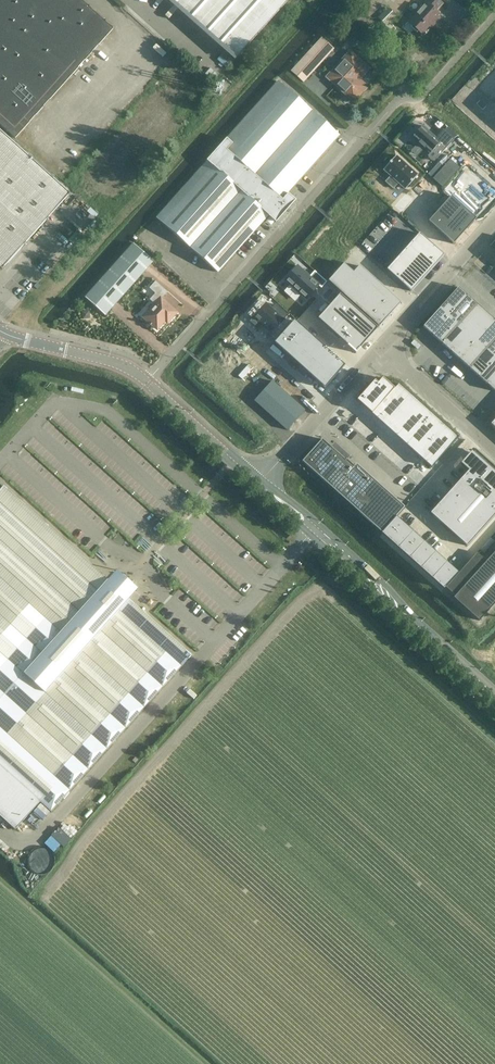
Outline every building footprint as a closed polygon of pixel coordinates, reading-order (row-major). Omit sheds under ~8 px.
[(16,139),(113,30),(80,0),(0,0),(0,125),(16,139)] [(236,60),(290,0),(169,0),(236,60)] [(440,16),(435,12),(442,4),(437,0),(424,0),(422,1),(424,3),(407,22),(422,35),(440,16)] [(395,15),(388,8),(378,17),(385,25),(395,15)] [(303,82),(315,70),(334,48),(322,37),(291,71),(303,82)] [(349,52),(333,70),(326,77),(325,77),(318,85),(346,111),(367,88),(359,80),(369,69),(349,52)] [(481,85),(494,99),(494,71),(481,85)] [(163,223),(217,272),(269,216),(276,222),(295,200),(287,193),(338,136),(283,87),(232,145),(226,140),(206,161),(213,167),(163,223)] [(436,138),(422,126),(412,137),(430,154),(428,156),(429,158),(431,160),(434,161),(454,139),(444,130),(436,138)] [(0,131),(0,268),(2,269),(70,194),(0,131)] [(393,188),(398,183),(405,189),(418,175),(396,156),(383,170),(391,176),(386,182),(393,188)] [(480,214),(494,196),(494,178),(474,160),(450,188),(480,214)] [(428,221),(453,244),(476,219),(451,196),(428,221)] [(411,292),(443,255),(419,233),(387,270),(411,292)] [(153,261),(133,244),(85,298),(105,315),(153,261)] [(353,272),(344,263),(328,281),(379,327),(401,303),(359,266),(353,272)] [(327,282),(314,271),(309,276),(298,266),(285,280),(306,299),(318,286),(321,288),(327,282)] [(167,318),(170,320),(177,312),(161,298),(167,292),(155,281),(149,288),(155,293),(149,299),(155,304),(143,317),(150,323),(149,324),(150,325),(151,324),(157,329),(167,318)] [(458,287),(423,327),(494,392),(494,321),(458,287)] [(359,349),(378,329),(339,294),(317,319),(347,346),(355,353),(359,349)] [(287,315),(275,304),(272,308),(265,303),(266,302),(265,302),(252,317),(253,317),(254,318),(250,321),(257,328),(261,324),(272,334),(271,334),(272,335),(286,320),(285,319),(285,320),(283,319),(287,315)] [(345,366),(294,320),(273,343),(316,382),(317,382),(324,388),(327,385),(328,385),(345,366)] [(371,414),(394,389),(382,378),(377,384),(374,381),(356,400),(371,414)] [(287,430),(304,410),(272,381),(254,401),(287,430)] [(386,427),(413,397),(398,384),(394,389),(371,414),(386,427)] [(401,441),(428,411),(413,397),(386,427),(401,441)] [(416,454),(443,424),(428,411),(401,441),(416,454)] [(458,437),(443,424),(416,454),(431,468),(458,437)] [(356,464),(353,468),(322,440),(302,462),(382,533),(396,517),(405,507),(356,464)] [(474,453),(462,465),(468,470),(430,513),(467,546),(494,514),(494,494),(494,472),(474,453)] [(0,490),(0,816),(15,830),(40,802),(51,811),(191,655),(128,598),(123,594),(126,591),(132,585),(126,580),(121,575),(116,581),(113,584),(107,579),(3,486),(0,490)] [(458,572),(396,517),(382,533),(443,589),(445,587),(458,572)] [(494,603),(494,551),(486,561),(477,553),(445,587),(455,596),(453,597),(479,621),(494,603)] [(123,594),(128,598),(131,595),(138,587),(128,578),(117,569),(110,576),(107,579),(113,584),(116,581),(121,575),(126,580),(132,585),(126,591),(123,594)] [(59,826),(44,842),(55,852),(70,837),(59,826)] [(52,854),(33,855),(33,870),(52,869),(52,854)]
